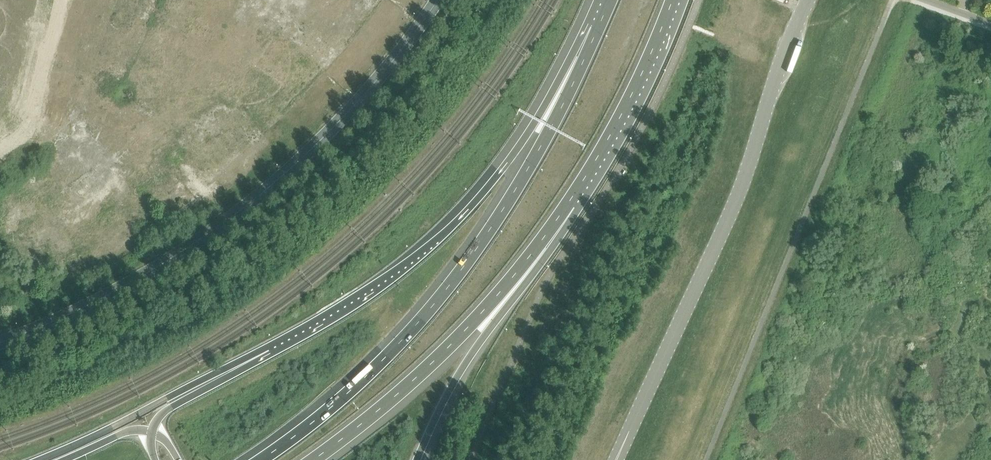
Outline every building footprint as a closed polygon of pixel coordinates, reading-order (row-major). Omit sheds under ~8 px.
[(323,67),(337,51),(307,24),(293,39),(323,67)] [(268,131),(264,135),(270,143),(274,140),(268,131)]
